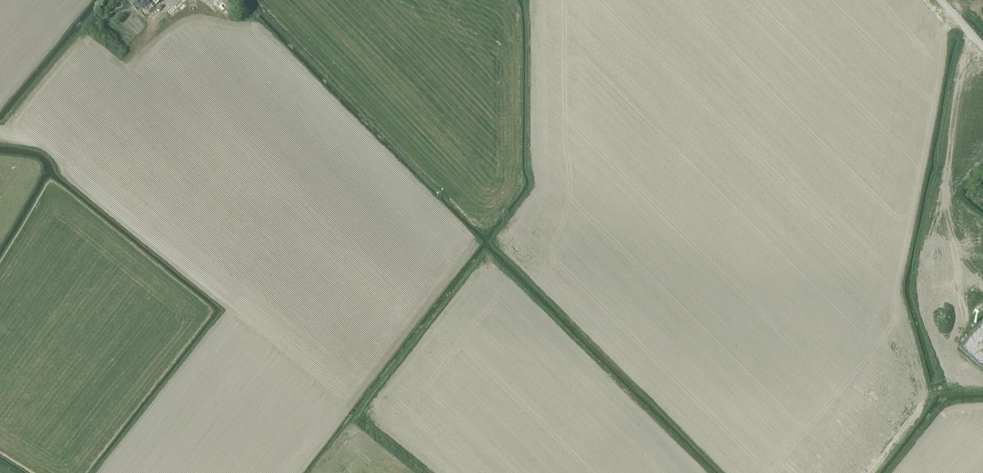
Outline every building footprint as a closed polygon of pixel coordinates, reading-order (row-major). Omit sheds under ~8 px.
[(123,10),(137,25),(143,20),(129,5),(123,10)]
